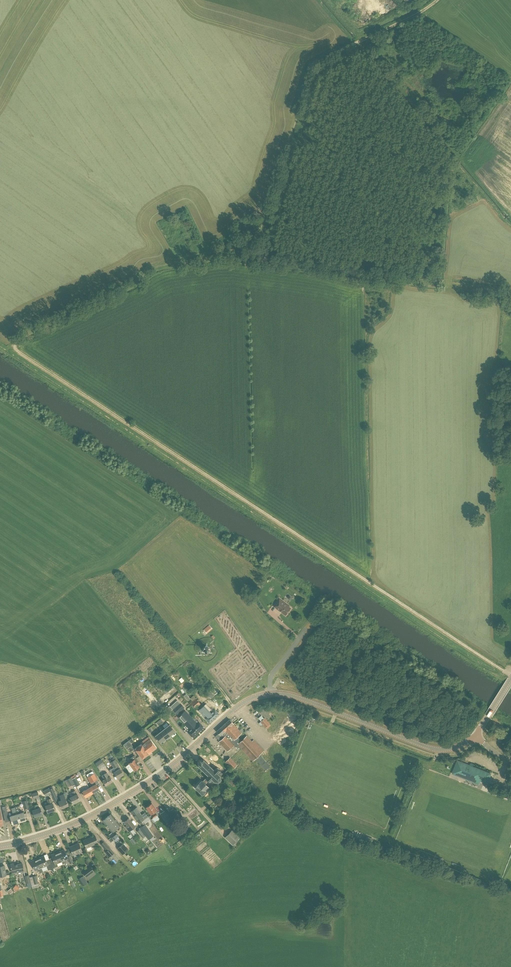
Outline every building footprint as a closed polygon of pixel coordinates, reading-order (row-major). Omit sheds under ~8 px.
[(286,615),(291,608),(279,599),(274,606),(286,615)] [(206,654),(207,654),(209,653),(210,650),(210,649),(209,647),(208,646),(206,646),(205,646),(203,647),(202,648),(202,650),(202,652),(204,653),(206,654)] [(195,710),(201,705),(194,696),(191,692),(188,695),(192,701),(189,703),(195,710)] [(180,703),(173,710),(176,714),(184,707),(180,703)] [(206,704),(198,710),(209,722),(218,714),(214,710),(212,711),(206,704)] [(193,737),(198,733),(204,727),(198,721),(196,723),(192,718),(185,710),(178,717),(189,729),(187,731),(193,737)] [(265,727),(270,723),(265,717),(260,722),(265,727)] [(233,724),(229,719),(216,731),(218,733),(215,736),(219,741),(218,742),(227,751),(234,745),(238,750),(240,748),(252,761),(255,759),(265,770),(270,766),(260,755),(264,751),(253,740),(252,741),(247,735),(241,741),(238,737),(242,733),(244,731),(241,728),(239,730),(233,723),(233,724)] [(165,728),(170,736),(175,732),(169,724),(165,728)] [(165,740),(170,736),(165,728),(160,732),(165,740)] [(161,743),(165,740),(160,732),(155,736),(161,743)] [(156,747),(148,737),(140,743),(141,744),(135,749),(142,758),(156,747)] [(129,753),(135,749),(129,740),(123,744),(126,749),(129,753)] [(134,770),(139,766),(137,763),(139,761),(134,755),(132,756),(130,758),(132,761),(129,763),(134,770)] [(228,766),(232,770),(237,765),(230,757),(225,762),(228,766)] [(101,759),(95,763),(98,767),(104,763),(101,759)] [(120,768),(115,759),(110,762),(113,768),(115,767),(116,770),(114,772),(117,778),(124,774),(120,768)] [(202,761),(200,759),(197,762),(199,764),(197,765),(208,776),(206,778),(205,778),(202,781),(201,780),(194,787),(202,794),(204,796),(207,793),(205,791),(209,787),(212,784),(214,782),(218,782),(221,780),(220,776),(222,773),(220,771),(216,767),(214,770),(203,759),(202,761)] [(480,783),(481,780),(487,783),(491,774),(472,767),(458,761),(453,772),(473,780),(480,783)] [(110,776),(107,772),(101,776),(104,780),(103,780),(106,785),(113,781),(110,776)] [(99,783),(97,780),(97,779),(94,773),(87,777),(90,783),(92,782),(94,785),(89,788),(92,793),(99,789),(96,784),(99,783)] [(72,779),(76,787),(80,785),(76,776),(72,779)] [(68,787),(74,784),(71,777),(64,781),(68,787)] [(92,793),(89,788),(85,781),(82,782),(86,789),(82,791),(85,797),(92,793)] [(261,794),(256,788),(256,787),(252,783),(249,786),(253,791),(259,796),(261,794)] [(48,788),(43,791),(46,796),(51,793),(49,789),(48,788)] [(53,788),(49,789),(51,793),(55,801),(58,800),(53,788)] [(77,794),(75,790),(72,792),(73,795),(70,797),(73,804),(80,800),(77,794)] [(39,797),(39,796),(37,791),(37,792),(30,794),(31,797),(32,797),(33,799),(36,798),(37,802),(41,801),(39,797)] [(65,797),(67,797),(65,793),(64,794),(59,796),(61,800),(58,801),(61,808),(68,805),(65,798),(65,797)] [(47,812),(55,810),(52,803),(51,798),(47,799),(49,804),(45,806),(47,812)] [(153,818),(157,816),(154,812),(156,811),(152,803),(146,807),(151,814),(152,817),(153,818)] [(39,808),(38,804),(34,805),(36,809),(33,810),(32,807),(29,808),(31,812),(32,811),(34,817),(42,814),(40,808),(39,808)] [(15,807),(19,822),(26,820),(23,812),(20,813),(18,806),(14,807),(15,807)] [(12,824),(19,822),(15,807),(11,808),(13,815),(10,816),(12,824)] [(137,807),(131,812),(139,823),(142,828),(145,832),(148,830),(145,824),(144,825),(142,821),(144,819),(139,812),(140,812),(137,807)] [(164,820),(168,817),(164,811),(160,813),(164,820)] [(111,813),(106,818),(102,821),(111,832),(109,834),(114,839),(114,840),(119,836),(114,830),(121,825),(111,813)] [(129,831),(135,826),(129,818),(124,822),(126,825),(125,826),(129,831)] [(221,830),(225,825),(221,821),(217,825),(221,830)] [(143,833),(140,829),(137,831),(142,838),(145,836),(143,833)] [(232,845),(240,837),(232,830),(225,838),(232,845)] [(86,848),(98,843),(95,835),(83,841),(86,848)] [(110,861),(116,855),(114,853),(104,841),(100,844),(106,851),(105,852),(109,857),(108,858),(110,861)] [(73,855),(82,851),(79,843),(69,847),(73,855)] [(122,855),(128,849),(123,843),(117,849),(122,855)] [(57,852),(63,864),(65,863),(64,860),(67,859),(70,864),(73,862),(69,852),(66,853),(64,849),(57,852)] [(62,864),(63,864),(57,852),(51,855),(52,858),(49,859),(53,868),(58,866),(57,863),(61,861),(62,864)] [(53,868),(49,859),(46,860),(44,856),(37,858),(41,868),(46,866),(48,871),(53,868)] [(41,868),(37,858),(31,861),(35,870),(38,869),(40,873),(43,872),(41,868)] [(24,871),(22,863),(15,864),(15,863),(10,864),(12,873),(24,871)] [(86,878),(95,872),(90,866),(82,872),(86,878)] [(33,888),(29,877),(29,875),(24,876),(26,883),(27,883),(28,889),(32,888),(33,888)] [(29,877),(33,888),(40,886),(39,883),(38,883),(36,875),(29,877)] [(88,883),(84,875),(79,878),(83,886),(88,883)]
